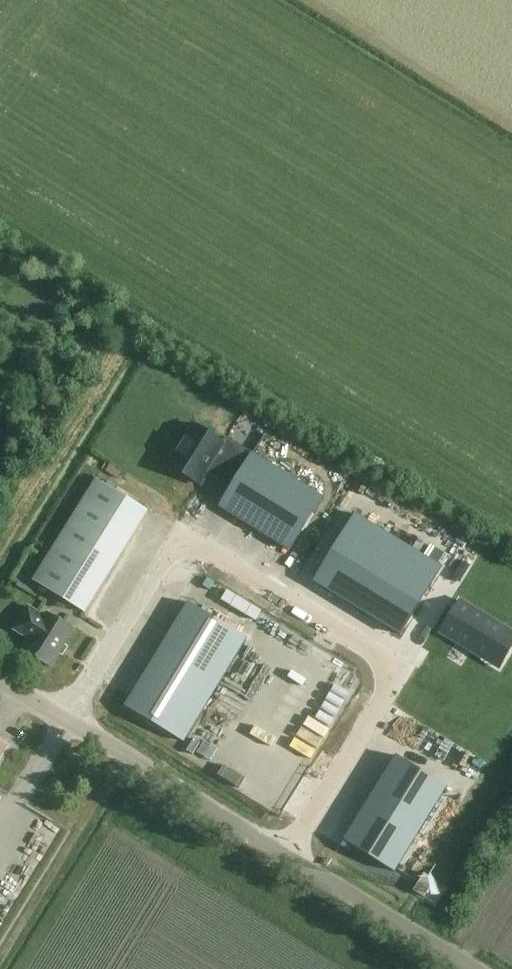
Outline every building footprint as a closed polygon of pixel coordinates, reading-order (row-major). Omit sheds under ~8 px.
[(171,462),(169,465),(195,481),(199,484),(207,472),(214,459),(223,442),(213,436),(212,430),(203,426),(199,427),(194,424),(179,448),(174,449),(169,457),(171,462)] [(290,550),(323,497),(253,455),(226,438),(223,442),(214,459),(207,472),(232,488),(220,506),(290,550)] [(87,615),(150,512),(97,480),(34,582),(87,615)] [(356,514),(315,583),(402,635),(443,567),(356,514)] [(511,647),(511,634),(460,601),(441,632),(499,667),(511,647)] [(189,603),(126,707),(184,742),(247,638),(189,603)] [(52,667),(75,629),(48,613),(46,617),(29,607),(16,629),(32,640),(25,650),(52,667)] [(294,636),(307,642),(312,631),(299,625),(294,636)] [(448,787),(396,755),(343,841),(395,873),(448,787)] [(26,857),(0,849),(0,895),(11,899),(26,857)] [(424,897),(435,881),(425,874),(414,891),(424,897)]
